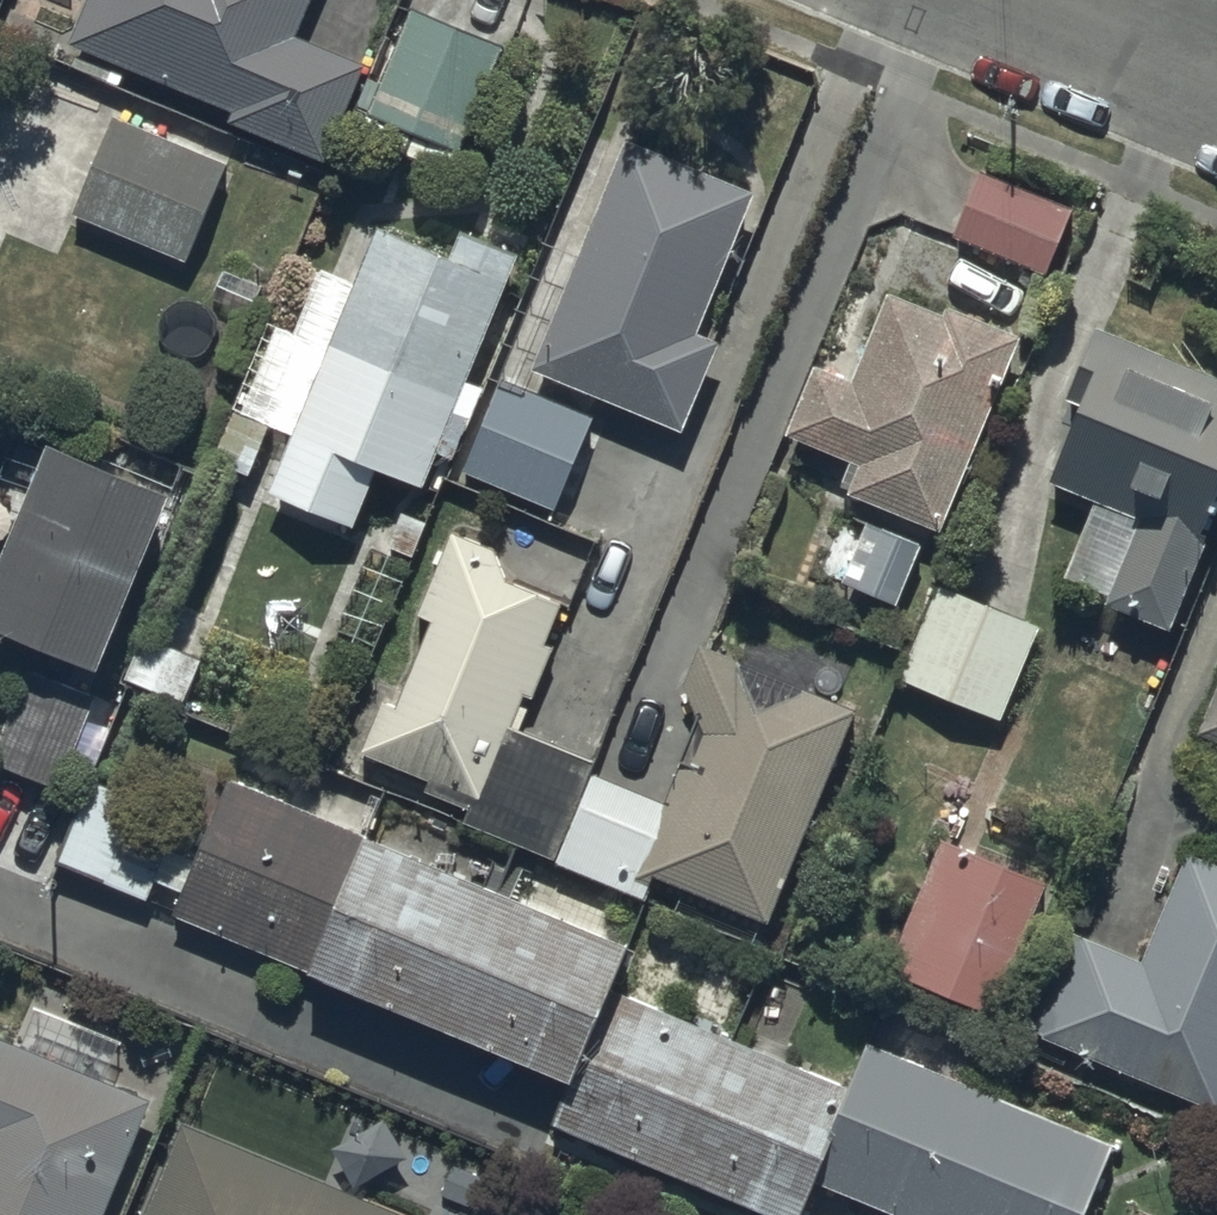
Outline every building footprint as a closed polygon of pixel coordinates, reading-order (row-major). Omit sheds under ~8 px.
[(68,52),(231,120),(227,131),(323,171),(363,73),(295,45),(313,0),(89,0),(68,52)] [(507,46),(412,8),(369,114),(464,153),(507,46)] [(227,163),(113,118),(72,218),(187,264),(227,163)] [(753,191),(625,139),(530,371),(681,432),(718,342),(695,332),(753,191)] [(976,172),(949,237),(1044,276),(1071,211),(976,172)] [(466,386),(517,260),(459,236),(448,263),(374,233),(267,497),(351,531),(375,472),(422,492),(436,458),(451,464),(481,392),(466,386)] [(941,532),(1020,335),(949,307),(946,315),(885,290),(850,377),(813,363),(784,435),(858,465),(847,494),(941,532)] [(1092,337),(1064,408),(1077,414),(1046,490),(1093,509),(1062,585),(1106,602),(1102,613),(1169,640),(1206,549),(1200,547),(1216,503),(1216,387),(1092,337)] [(553,518),(591,422),(495,383),(457,479),(553,518)] [(275,427),(238,411),(217,462),(254,477),(275,427)] [(53,443),(0,572),(0,631),(37,646),(0,736),(0,765),(57,789),(178,494),(53,443)] [(921,545),(862,522),(839,582),(898,605),(921,545)] [(556,864),(593,776),(586,773),(589,765),(510,730),(523,699),(531,702),(554,650),(543,645),(561,605),(502,580),(508,567),(448,541),(412,622),(427,629),(393,707),(380,702),(356,757),(424,787),(420,796),(465,816),(460,827),(556,864)] [(940,589),(902,683),(1003,723),(1041,629),(940,589)] [(593,776),(556,864),(642,900),(652,875),(769,924),(858,714),(705,651),(688,691),(709,736),(694,772),(683,768),(666,809),(593,776)] [(1198,737),(1216,746),(1216,692),(1198,737)] [(575,1084),(634,946),(225,773),(203,824),(88,775),(50,863),(142,902),(152,878),(180,890),(170,913),(575,1084)] [(994,1016),(1050,882),(943,839),(888,972),(994,1016)] [(1189,856),(1144,965),(1066,933),(1023,1036),(1216,1116),(1216,867),(1189,856)] [(852,1089),(614,989),(557,1125),(772,1214),(801,1214),(815,1183),(852,1089)] [(0,1040),(0,1214),(103,1214),(150,1100),(0,1040)] [(815,1183),(896,1214),(1084,1214),(1112,1145),(869,1048),(852,1089),(815,1183)] [(181,1127),(143,1214),(388,1214),(181,1127)]
